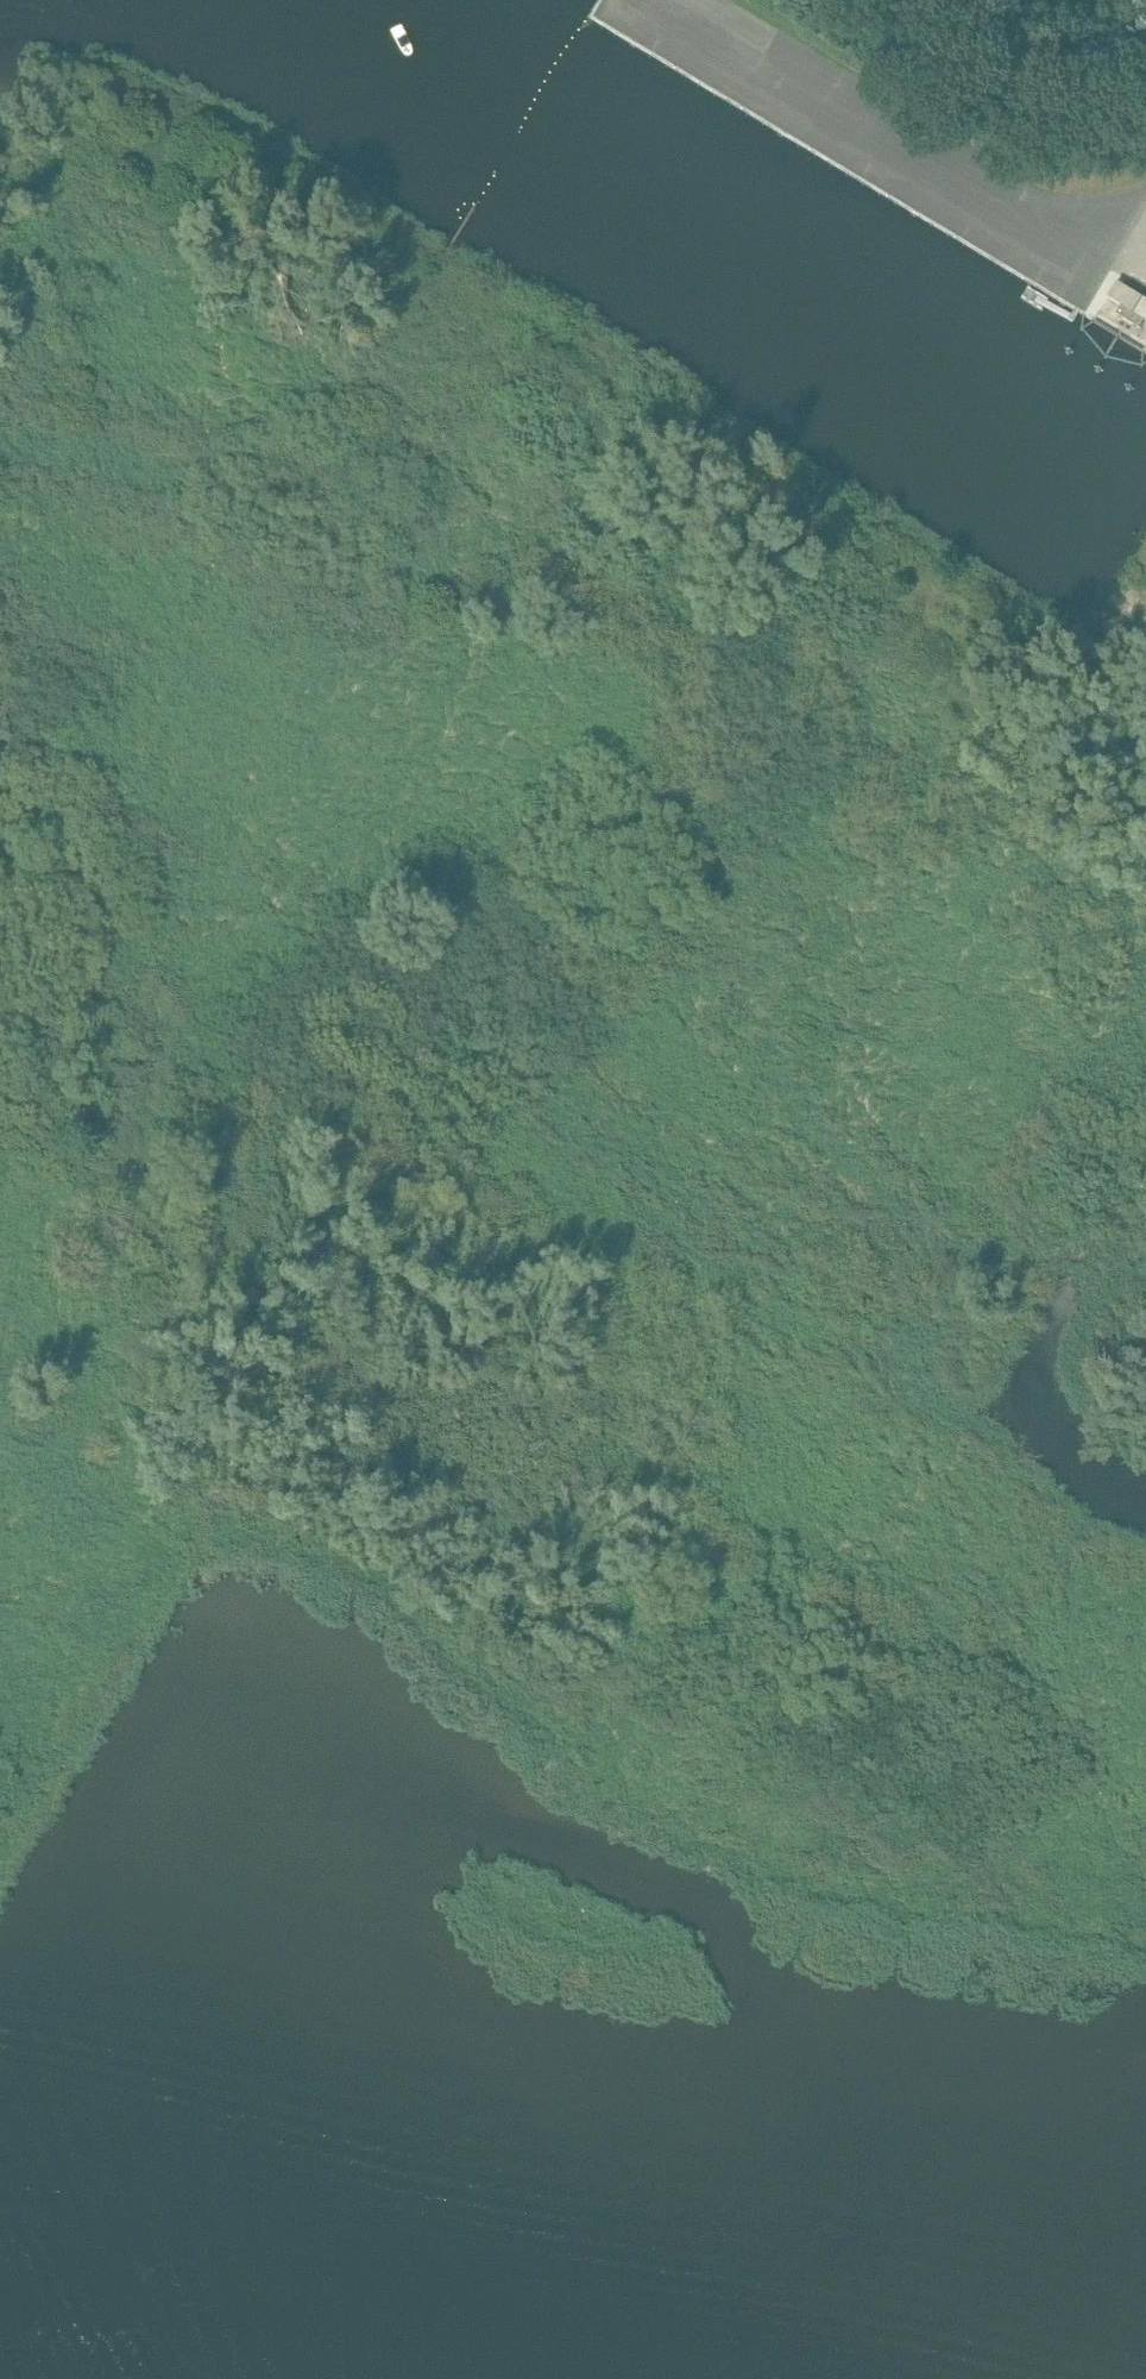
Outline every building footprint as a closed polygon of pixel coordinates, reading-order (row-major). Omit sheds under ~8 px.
[(1107,298),(1121,306),(1116,314),(1140,328),(1145,321),(1145,322),(1145,301),(1116,283),(1107,298)]
